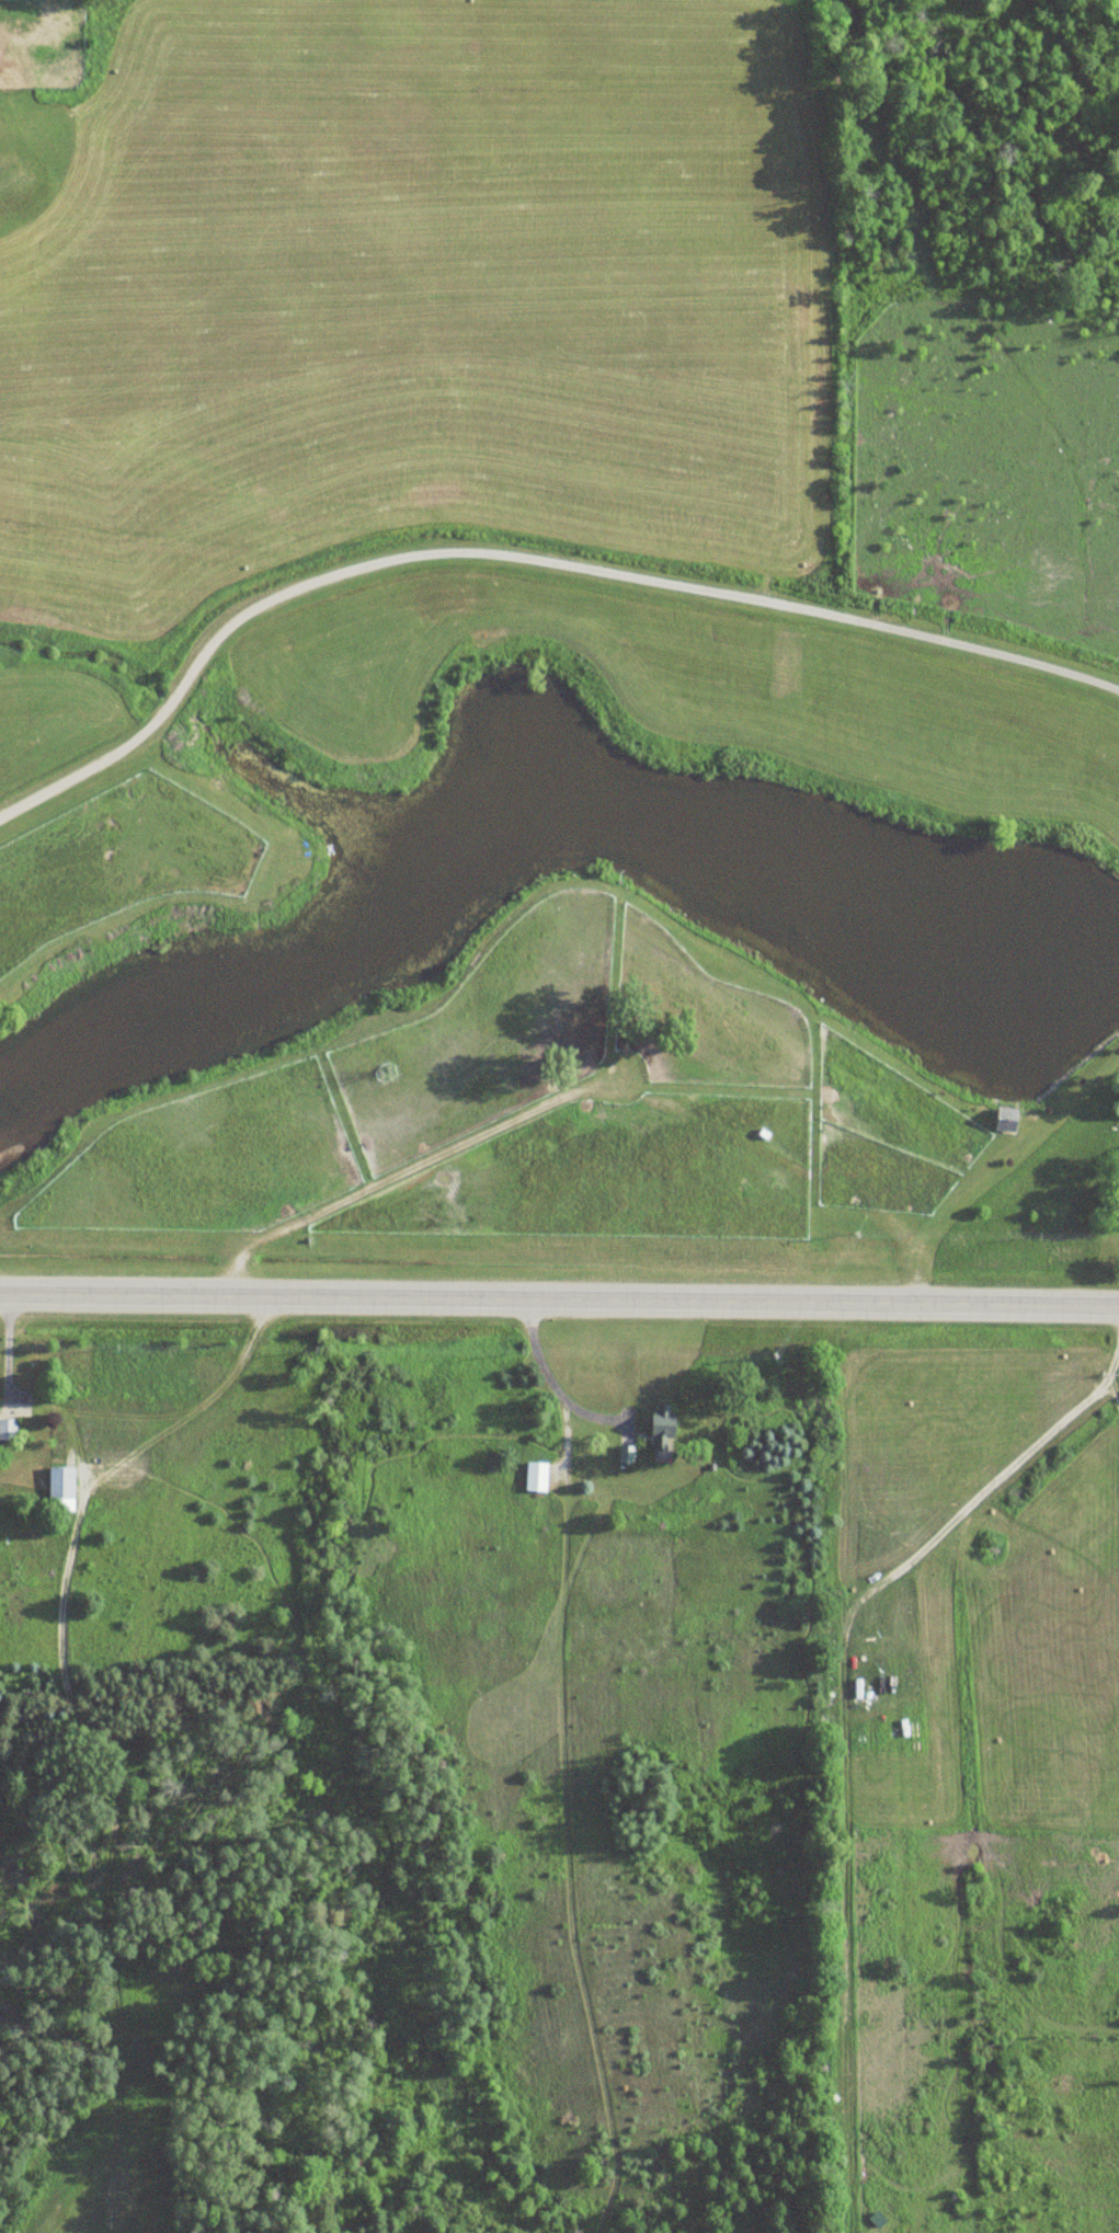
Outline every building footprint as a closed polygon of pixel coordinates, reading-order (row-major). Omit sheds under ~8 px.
[(1013,1132),(1013,1103),(993,1103),(993,1132),(1013,1132)] [(709,1426),(676,1425),(677,1408),(650,1408),(650,1445),(709,1446),(709,1426)] [(14,1441),(14,1420),(0,1420),(0,1441),(14,1441)] [(617,1465),(631,1465),(631,1447),(617,1447),(617,1465)] [(544,1492),(544,1463),(523,1463),(523,1492),(544,1492)] [(72,1512),(72,1468),(46,1468),(46,1512),(72,1512)]
